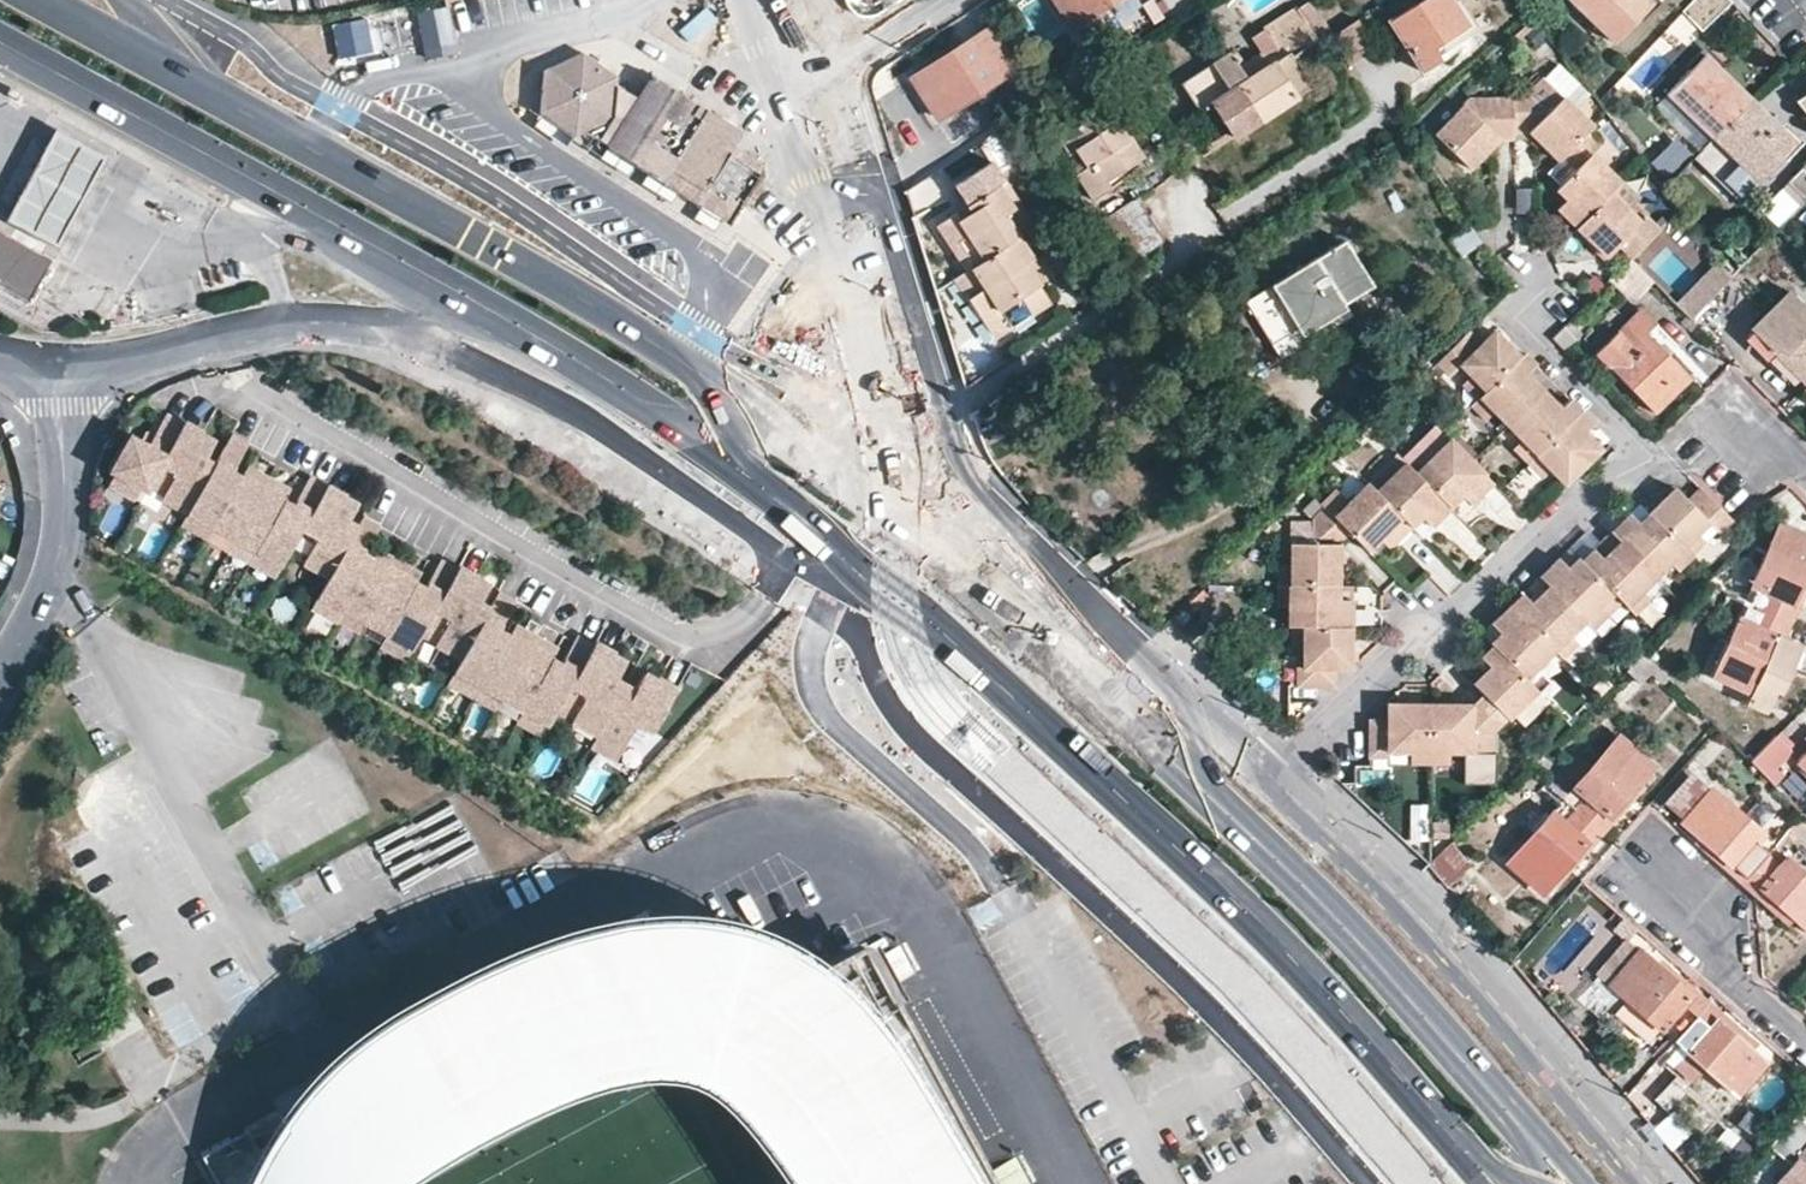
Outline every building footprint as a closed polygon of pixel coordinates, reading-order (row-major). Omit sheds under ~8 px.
[(1072,25),(1111,0),(1055,0),(1072,25)] [(1452,0),(1417,0),(1389,19),(1422,70),(1439,59),(1431,47),(1467,24),(1452,0)] [(1647,0),(1571,0),(1613,41),(1650,2),(1647,0)] [(1320,42),(1307,22),(1317,16),(1308,2),(1265,30),(1281,55),(1248,78),(1240,65),(1231,52),(1186,80),(1203,107),(1212,101),(1234,136),(1235,135),(1284,102),(1287,106),(1296,100),(1294,97),(1310,86),(1293,60),(1320,42)] [(450,6),(417,13),(427,58),(460,51),(450,6)] [(1317,16),(1307,22),(1320,42),(1332,34),(1319,15),(1317,16)] [(366,19),(331,26),(338,59),(373,52),(366,19)] [(1016,67),(989,26),(911,77),(937,118),(1016,67)] [(1281,55),(1265,30),(1252,39),(1260,51),(1240,65),(1248,78),(1281,55)] [(1749,101),(1751,98),(1704,54),(1666,93),(1713,138),(1749,101)] [(582,57),(544,76),(545,118),(581,140),(588,136),(731,223),(760,176),(762,164),(735,148),(738,142),(736,141),(742,133),(649,76),(634,99),(618,89),(619,80),(582,57)] [(1588,93),(1557,62),(1542,78),(1573,109),(1588,93)] [(1527,132),(1556,161),(1561,156),(1586,131),(1590,126),(1573,109),(1542,78),(1526,93),(1513,92),(1513,98),(1513,130),(1527,132)] [(1700,151),(1713,138),(1666,93),(1653,107),(1700,151)] [(1795,101),(1805,117),(1805,93),(1795,101)] [(1137,136),(1111,96),(1056,133),(1080,168),(1073,172),(1091,199),(1137,169),(1133,162),(1142,156),(1131,140),(1137,136)] [(1497,137),(1513,138),(1513,130),(1513,98),(1469,98),(1434,134),(1468,167),(1497,137)] [(1751,98),(1749,101),(1762,113),(1764,111),(1751,98)] [(1762,113),(1749,101),(1713,138),(1700,151),(1694,157),(1740,200),(1797,141),(1764,111),(1762,113)] [(109,156),(56,127),(29,177),(6,220),(59,249),(82,207),(109,156)] [(1619,182),(1591,153),(1599,144),(1586,131),(1561,156),(1575,169),(1556,189),(1566,199),(1558,207),(1576,225),(1609,192),(1619,182)] [(1670,176),(1692,157),(1677,140),(1655,159),(1670,176)] [(1017,234),(1033,224),(993,162),(962,182),(973,197),(966,202),(971,209),(959,217),(955,209),(935,223),(964,268),(969,265),(1017,234)] [(1799,166),(1786,180),(1805,198),(1805,197),(1805,172),(1799,166)] [(1636,199),(1619,182),(1609,192),(1638,221),(1642,217),(1630,205),(1636,199)] [(1618,244),(1629,255),(1654,229),(1642,217),(1638,221),(1609,192),(1576,225),(1607,255),(1618,244)] [(1103,219),(1140,273),(1156,262),(1164,236),(1139,198),(1138,196),(1103,219)] [(1480,240),(1467,221),(1446,236),(1458,254),(1480,240)] [(0,230),(0,285),(30,301),(53,259),(0,230)] [(1046,278),(1017,234),(969,265),(964,268),(953,275),(992,336),(1050,298),(1040,282),(1046,278)] [(1371,284),(1344,239),(1243,299),(1270,343),(1298,327),(1306,340),(1351,312),(1344,301),(1371,284)] [(1640,269),(1627,256),(1609,276),(1632,298),(1650,279),(1640,269)] [(1716,263),(1706,274),(1720,287),(1730,276),(1716,263)] [(1706,274),(1676,305),(1689,319),(1720,287),(1706,274)] [(1805,375),(1805,304),(1792,290),(1752,328),(1775,352),(1779,347),(1805,375)] [(1657,320),(1643,306),(1640,310),(1643,313),(1599,354),(1654,410),(1690,376),(1646,331),(1657,320)] [(1578,329),(1567,318),(1550,335),(1561,346),(1578,329)] [(1462,332),(1435,358),(1449,373),(1459,363),(1468,372),(1483,387),(1485,389),(1519,355),(1508,343),(1494,328),(1476,346),(1462,332)] [(1536,363),(1524,350),(1519,355),(1485,389),(1479,394),(1493,409),(1508,424),(1543,389),(1527,372),(1536,363)] [(1483,387),(1468,372),(1457,382),(1473,397),(1483,387)] [(1543,389),(1508,424),(1524,441),(1537,453),(1581,410),(1569,397),(1560,407),(1543,389)] [(1485,417),(1493,409),(1479,394),(1470,403),(1485,417)] [(1581,410),(1537,453),(1549,466),(1565,483),(1600,449),(1584,432),(1593,422),(1581,410)] [(185,421),(168,411),(151,443),(133,434),(114,470),(119,473),(146,487),(150,489),(153,484),(164,462),(185,421)] [(1450,438),(1433,420),(1398,453),(1406,462),(1416,471),(1450,438)] [(218,437),(185,421),(164,462),(180,470),(169,492),(166,497),(192,510),(213,469),(204,464),(209,454),(218,437)] [(251,438),(234,429),(219,459),(213,469),(192,510),(187,521),(213,535),(240,483),(230,479),(235,468),(251,438)] [(1493,481),(1472,460),(1450,438),(1416,471),(1449,507),(1462,495),(1471,485),(1481,494),(1493,481)] [(1537,453),(1524,441),(1515,449),(1528,462),(1537,453)] [(1368,482),(1376,490),(1406,462),(1398,453),(1368,482)] [(1537,453),(1528,462),(1540,475),(1549,466),(1537,453)] [(219,459),(209,454),(204,464),(213,469),(219,459)] [(180,470),(164,462),(153,484),(169,492),(180,470)] [(1430,525),(1449,507),(1416,471),(1406,462),(1376,490),(1411,526),(1422,516),(1430,525)] [(259,468),(250,463),(246,472),(254,476),(259,468)] [(245,473),(235,468),(230,479),(240,483),(245,473)] [(283,505),(262,546),(288,560),(294,548),(308,522),(330,478),(313,469),(297,501),(292,510),(283,505)] [(146,487),(119,473),(114,484),(141,497),(146,487)] [(293,485),(271,475),(267,483),(288,494),(293,485)] [(350,485),(331,475),(330,478),(349,488),(350,485)] [(349,488),(330,478),(308,522),(324,530),(310,557),(336,570),(349,544),(358,527),(348,522),(354,511),(362,495),(349,488)] [(1349,531),(1368,550),(1380,539),(1389,530),(1398,539),(1411,526),(1376,490),(1368,482),(1348,501),(1333,515),(1349,531)] [(288,494),(267,483),(240,535),(262,546),(283,505),(287,496),(288,494)] [(1729,517),(1702,489),(1689,502),(1671,484),(1646,508),(1681,544),(1706,520),(1716,530),(1729,517)] [(1471,504),(1481,494),(1471,485),(1462,495),(1471,504)] [(1339,492),(1324,506),(1333,515),(1348,501),(1339,492)] [(297,501),(287,496),(283,505),(292,510),(297,501)] [(1324,506),(1315,496),(1304,508),(1312,517),(1324,506)] [(1290,564),(1290,585),(1338,585),(1338,541),(1349,531),(1333,515),(1324,506),(1312,517),(1313,542),(1291,541),(1290,564)] [(1627,511),(1609,529),(1618,539),(1652,574),(1666,561),(1682,545),(1681,544),(1646,508),(1635,519),(1627,511)] [(364,516),(354,511),(348,522),(358,527),(364,516)] [(1313,542),(1312,517),(1291,516),(1291,541),(1313,542)] [(1411,526),(1420,536),(1430,525),(1422,516),(1411,526)] [(1716,530),(1706,520),(1681,544),(1682,545),(1692,555),(1716,530)] [(1743,599),(1790,620),(1805,584),(1805,535),(1778,523),(1743,599)] [(1389,548),(1398,539),(1389,530),(1380,539),(1389,548)] [(1652,574),(1618,539),(1601,555),(1593,547),(1580,559),(1612,591),(1621,601),(1623,603),(1637,589),(1652,574)] [(385,540),(380,549),(389,554),(393,545),(385,540)] [(349,544),(336,570),(313,618),(334,634),(341,619),(361,630),(374,615),(397,570),(349,544)] [(288,560),(262,546),(256,557),(283,571),(288,560)] [(428,562),(406,551),(402,560),(424,571),(428,562)] [(1612,591),(1580,559),(1577,555),(1567,564),(1557,555),(1552,560),(1538,574),(1548,583),(1583,620),(1597,605),(1612,591)] [(496,572),(465,556),(458,570),(443,599),(459,607),(448,628),(445,634),(471,647),(493,604),(482,599),(488,589),(496,572)] [(397,570),(374,615),(395,626),(418,582),(423,572),(424,571),(402,560),(397,570)] [(1675,570),(1666,561),(1652,574),(1662,583),(1675,570)] [(374,615),(361,630),(386,637),(378,650),(408,665),(458,570),(440,563),(432,577),(427,587),(418,582),(395,626),(374,615)] [(1290,585),(1290,564),(1278,563),(1278,585),(1290,585)] [(418,582),(427,587),(432,577),(423,572),(418,582)] [(524,586),(506,577),(498,594),(493,604),(471,647),(464,661),(490,675),(515,628),(505,623),(509,616),(521,592),(524,586)] [(1583,620),(1548,583),(1536,594),(1527,584),(1519,592),(1509,603),(1553,648),(1568,634),(1583,620)] [(1289,607),(1290,585),(1278,585),(1277,607),(1278,607),(1289,607)] [(1338,585),(1290,585),(1289,607),(1288,626),(1292,626),(1304,626),(1350,627),(1349,599),(1338,600),(1338,585)] [(1350,585),(1338,585),(1338,600),(1349,599),(1350,585)] [(498,594),(488,589),(482,599),(493,604),(498,594)] [(1637,589),(1623,603),(1633,612),(1647,598),(1637,589)] [(1621,601),(1612,591),(1597,605),(1607,615),(1621,601)] [(459,607),(443,599),(432,620),(448,628),(459,607)] [(1790,620),(1743,599),(1726,639),(1702,629),(1691,651),(1714,663),(1709,676),(1751,694),(1756,682),(1781,694),(1804,646),(1783,636),(1790,620)] [(1553,648),(1509,603),(1496,615),(1490,622),(1499,630),(1489,640),(1492,643),(1523,676),(1538,662),(1553,648)] [(1607,615),(1597,605),(1583,620),(1592,630),(1607,615)] [(519,618),(528,623),(532,614),(524,610),(519,618)] [(490,675),(512,685),(540,630),(545,621),(532,614),(528,623),(519,618),(518,620),(515,628),(490,675)] [(509,616),(505,623),(515,628),(518,620),(509,616)] [(603,626),(586,617),(583,623),(571,648),(566,657),(556,652),(533,697),(560,710),(568,693),(572,687),(603,626)] [(1592,630),(1583,620),(1568,634),(1553,648),(1561,657),(1568,664),(1583,650),(1583,649),(1579,645),(1593,632),(1594,631),(1592,630)] [(540,630),(562,641),(567,632),(545,621),(540,630)] [(631,675),(636,665),(626,660),(635,643),(622,636),(623,633),(604,624),(603,626),(572,687),(587,695),(584,701),(610,715),(631,675)] [(1302,647),(1304,626),(1292,626),(1292,648),(1302,647)] [(1297,687),(1335,686),(1334,667),(1350,669),(1350,627),(1304,626),(1302,647),(1302,666),(1298,666),(1297,687)] [(562,641),(540,630),(512,685),(533,697),(556,652),(561,643),(562,641)] [(571,648),(561,643),(556,652),(566,657),(571,648)] [(1523,676),(1492,643),(1479,654),(1488,663),(1470,680),(1479,690),(1505,717),(1518,704),(1535,688),(1532,686),(1523,676)] [(666,710),(688,667),(669,657),(668,659),(654,653),(645,670),(640,680),(631,675),(610,715),(662,742),(682,719),(666,710)] [(1538,662),(1523,676),(1532,686),(1547,671),(1538,662)] [(640,680),(645,670),(636,665),(631,675),(640,680)] [(1756,682),(1751,694),(1747,702),(1771,714),(1781,694),(1756,682)] [(584,701),(587,695),(572,687),(568,693),(584,701)] [(1544,698),(1535,688),(1518,704),(1527,714),(1544,698)] [(1428,703),(1428,751),(1447,751),(1495,753),(1495,727),(1505,717),(1479,690),(1466,704),(1428,703)] [(1408,750),(1428,751),(1428,703),(1385,701),(1385,719),(1368,719),(1367,754),(1368,754),(1386,755),(1386,749),(1408,750)] [(662,742),(610,715),(605,725),(654,751),(662,742)] [(1547,777),(1543,781),(1601,830),(1627,799),(1623,795),(1652,763),(1618,734),(1567,794),(1547,777)] [(1774,735),(1748,760),(1764,776),(1790,750),(1774,735)] [(1795,759),(1805,770),(1805,749),(1795,759)] [(1407,764),(1428,764),(1428,751),(1408,750),(1407,764)] [(1428,751),(1428,764),(1446,764),(1447,751),(1428,751)] [(577,796),(597,805),(612,772),(591,763),(577,796)] [(1711,790),(1689,771),(1662,802),(1683,820),(1711,790)] [(1601,830),(1543,781),(1538,787),(1558,804),(1508,860),(1542,889),(1570,857),(1574,861),(1601,830)] [(1711,854),(1741,881),(1775,843),(1713,788),(1711,790),(1683,820),(1717,849),(1711,854)] [(1796,819),(1787,829),(1794,835),(1802,824),(1796,819)] [(1449,841),(1427,862),(1448,887),(1471,864),(1449,841)] [(1741,881),(1755,893),(1773,910),(1777,904),(1805,930),(1805,871),(1775,843),(1741,881)] [(432,1167),(502,1130),(540,1112),(571,1099),(597,1088),(633,1081),(654,1078),(675,1080),(700,1088),(717,1101),(731,1113),(752,1136),(774,1165),(787,1183),(970,1183),(896,1057),(872,1016),(846,981),(828,962),(801,944),(769,928),(736,917),(700,911),(632,912),(597,919),(557,930),(505,948),(450,973),(400,1001),(352,1033),(311,1066),(281,1104),(252,1147),(237,1183),(405,1183),(432,1167)] [(972,1183),(993,1183),(862,943),(846,952),(972,1183)] [(1657,1059),(1708,1001),(1675,972),(1671,978),(1639,951),(1610,984),(1640,1010),(1659,1026),(1668,1035),(1651,1054),(1657,1059)] [(1739,1028),(1708,1001),(1657,1059),(1662,1064),(1680,1044),(1705,1066),(1736,1094),(1764,1060),(1734,1034),(1739,1028)] [(1659,1026),(1640,1010),(1626,1026),(1645,1042),(1659,1026)] [(1705,1066),(1687,1051),(1672,1067),(1691,1082),(1705,1066)] [(1777,1180),(1782,1183),(1805,1183),(1805,1146),(1777,1180)]
